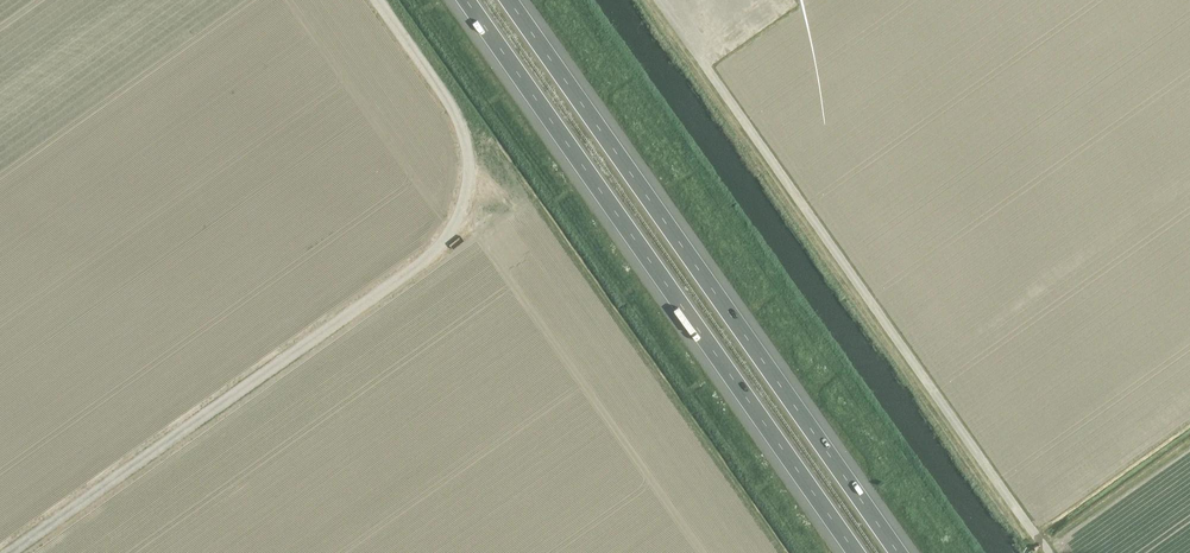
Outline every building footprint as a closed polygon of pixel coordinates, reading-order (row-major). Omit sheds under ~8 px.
[(498,53),(493,57),(513,83),(518,79),(498,53)]
